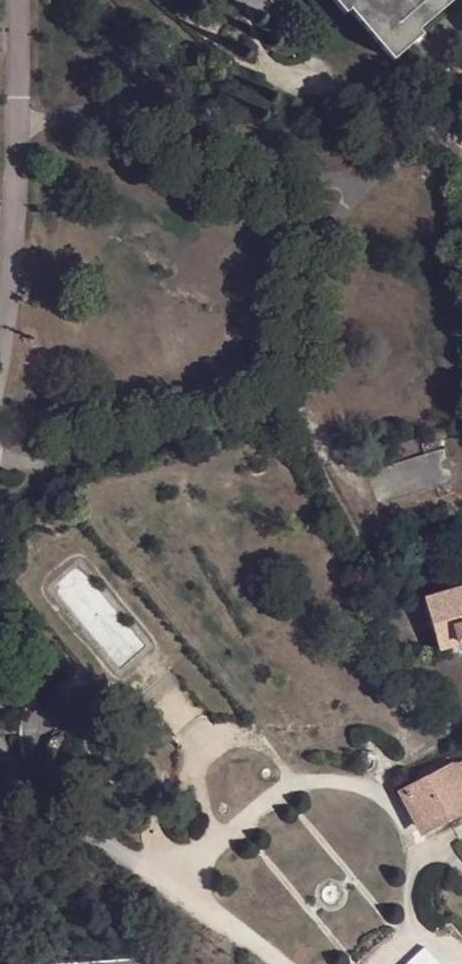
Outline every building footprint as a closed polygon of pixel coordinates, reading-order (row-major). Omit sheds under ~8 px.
[(389,69),(461,5),(461,0),(332,0),(389,69)] [(366,471),(376,503),(454,480),(445,448),(366,471)] [(438,651),(461,643),(461,590),(424,601),(438,651)] [(379,751),(363,749),(362,755),(364,755),(376,758),(378,758),(379,751)] [(461,750),(440,760),(445,769),(461,760),(461,750)] [(376,758),(364,755),(362,763),(366,768),(371,768),(375,765),(376,758)] [(409,786),(400,790),(418,829),(461,810),(461,760),(445,769),(409,786)] [(409,786),(445,769),(440,760),(405,779),(409,786)]
